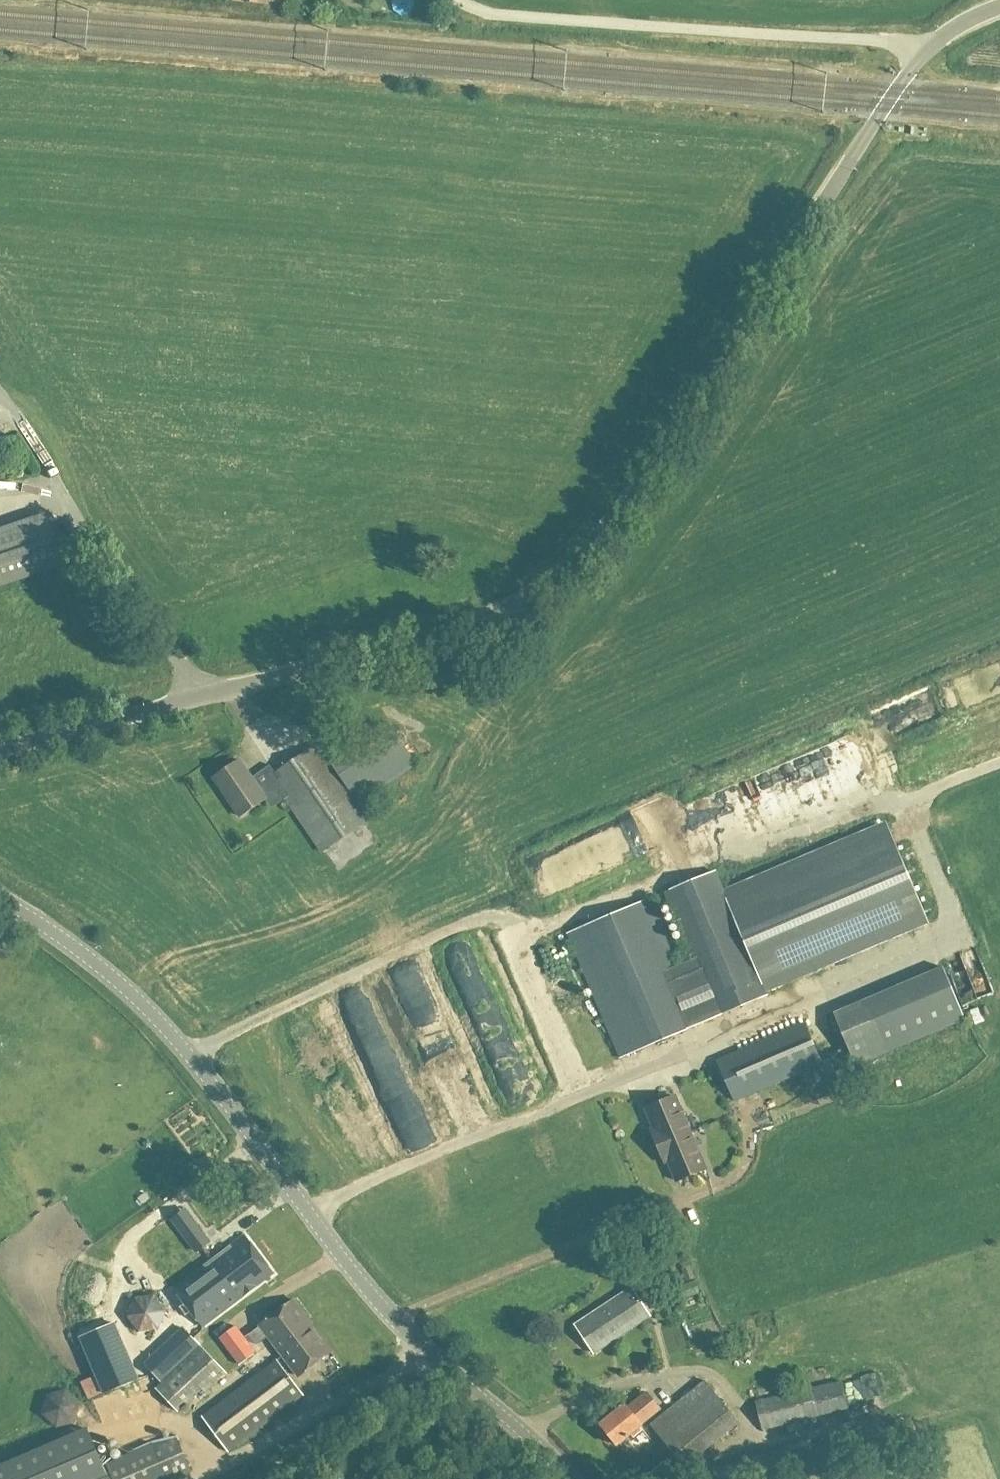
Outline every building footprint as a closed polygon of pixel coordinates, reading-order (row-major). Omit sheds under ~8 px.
[(45,515),(0,530),(0,584),(61,564),(45,515)] [(416,763),(387,720),(342,751),(330,735),(319,743),(359,802),(416,763)] [(367,821),(315,745),(276,772),(270,764),(251,777),(239,760),(214,777),(240,816),(266,798),(272,807),(286,798),(323,851),(367,821)] [(765,987),(927,919),(887,825),(725,893),(715,871),(665,892),(693,958),(678,965),(650,899),(568,933),(620,1057),(768,994),(765,987)] [(534,862),(542,888),(647,854),(639,828),(534,862)] [(966,1019),(944,966),(835,1013),(856,1065),(966,1019)] [(457,980),(487,1053),(502,1046),(472,974),(457,980)] [(592,1033),(603,1029),(597,1014),(587,1018),(592,1033)] [(828,1077),(804,1022),(718,1060),(735,1101),(803,1071),(810,1085),(828,1077)] [(506,1095),(520,1089),(503,1052),(490,1058),(506,1095)] [(706,1168),(675,1096),(646,1107),(655,1129),(652,1130),(665,1161),(668,1159),(677,1180),(706,1168)] [(212,1236),(217,1245),(238,1233),(233,1224),(212,1236)] [(203,1325),(243,1294),(244,1295),(256,1286),(256,1285),(273,1272),(245,1235),(174,1288),(203,1325)] [(594,1353),(650,1316),(631,1287),(575,1324),(594,1353)] [(699,1287),(676,1292),(688,1345),(711,1340),(699,1287)] [(158,1331),(166,1310),(154,1296),(134,1298),(127,1317),(139,1333),(158,1331)] [(332,1350),(294,1299),(261,1325),(250,1334),(258,1344),(269,1335),(299,1376),(332,1350)] [(164,1379),(200,1343),(184,1327),(148,1363),(164,1379)] [(208,1391),(228,1371),(202,1345),(158,1388),(181,1411),(205,1387),(208,1391)] [(118,1347),(91,1359),(114,1411),(140,1400),(118,1347)] [(229,1450),(303,1394),(278,1359),(203,1416),(229,1450)] [(848,1407),(841,1379),(756,1401),(763,1429),(848,1407)] [(687,1467),(740,1423),(705,1381),(652,1425),(687,1467)] [(647,1390),(628,1406),(625,1403),(600,1424),(618,1445),(662,1408),(647,1390)] [(177,1477),(192,1471),(176,1435),(161,1440),(158,1442),(156,1437),(142,1442),(144,1447),(104,1464),(87,1424),(0,1461),(0,1478),(173,1478),(177,1477)] [(660,1473),(647,1470),(645,1478),(659,1478),(660,1473)]
